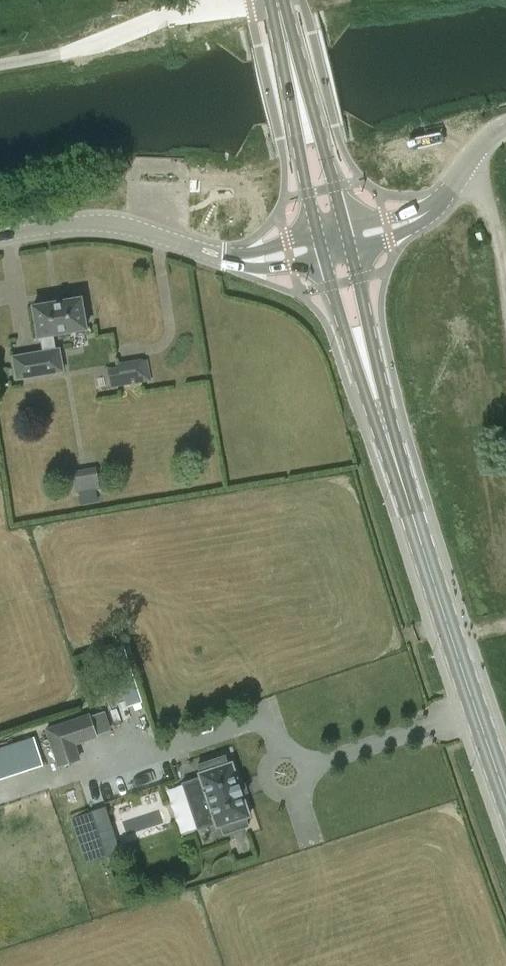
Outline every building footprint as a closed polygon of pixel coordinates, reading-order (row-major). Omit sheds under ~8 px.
[(13,358),(17,380),(62,372),(58,351),(55,351),(53,336),(86,330),(80,299),(33,308),(38,338),(40,338),(42,353),(13,358)] [(108,368),(112,389),(152,382),(148,361),(108,368)] [(95,468),(73,472),(76,493),(99,489),(95,468)] [(73,744),(95,737),(88,716),(46,730),(58,767),(78,760),(73,744)] [(0,768),(0,779),(41,765),(38,756),(0,768)] [(244,818),(248,817),(230,763),(227,765),(224,756),(196,765),(199,774),(198,774),(199,778),(190,781),(205,827),(215,824),(216,828),(220,826),(223,835),(247,827),(244,818)]
